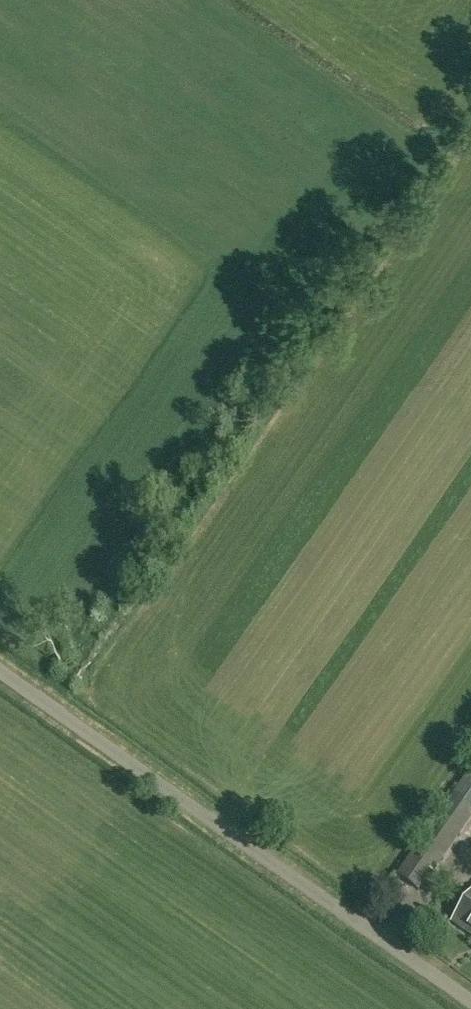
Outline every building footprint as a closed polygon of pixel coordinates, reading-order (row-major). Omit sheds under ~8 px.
[(396,875),(419,891),(432,872),(434,873),(470,821),(470,768),(396,875)] [(453,921),(470,934),(470,896),(453,921)]
